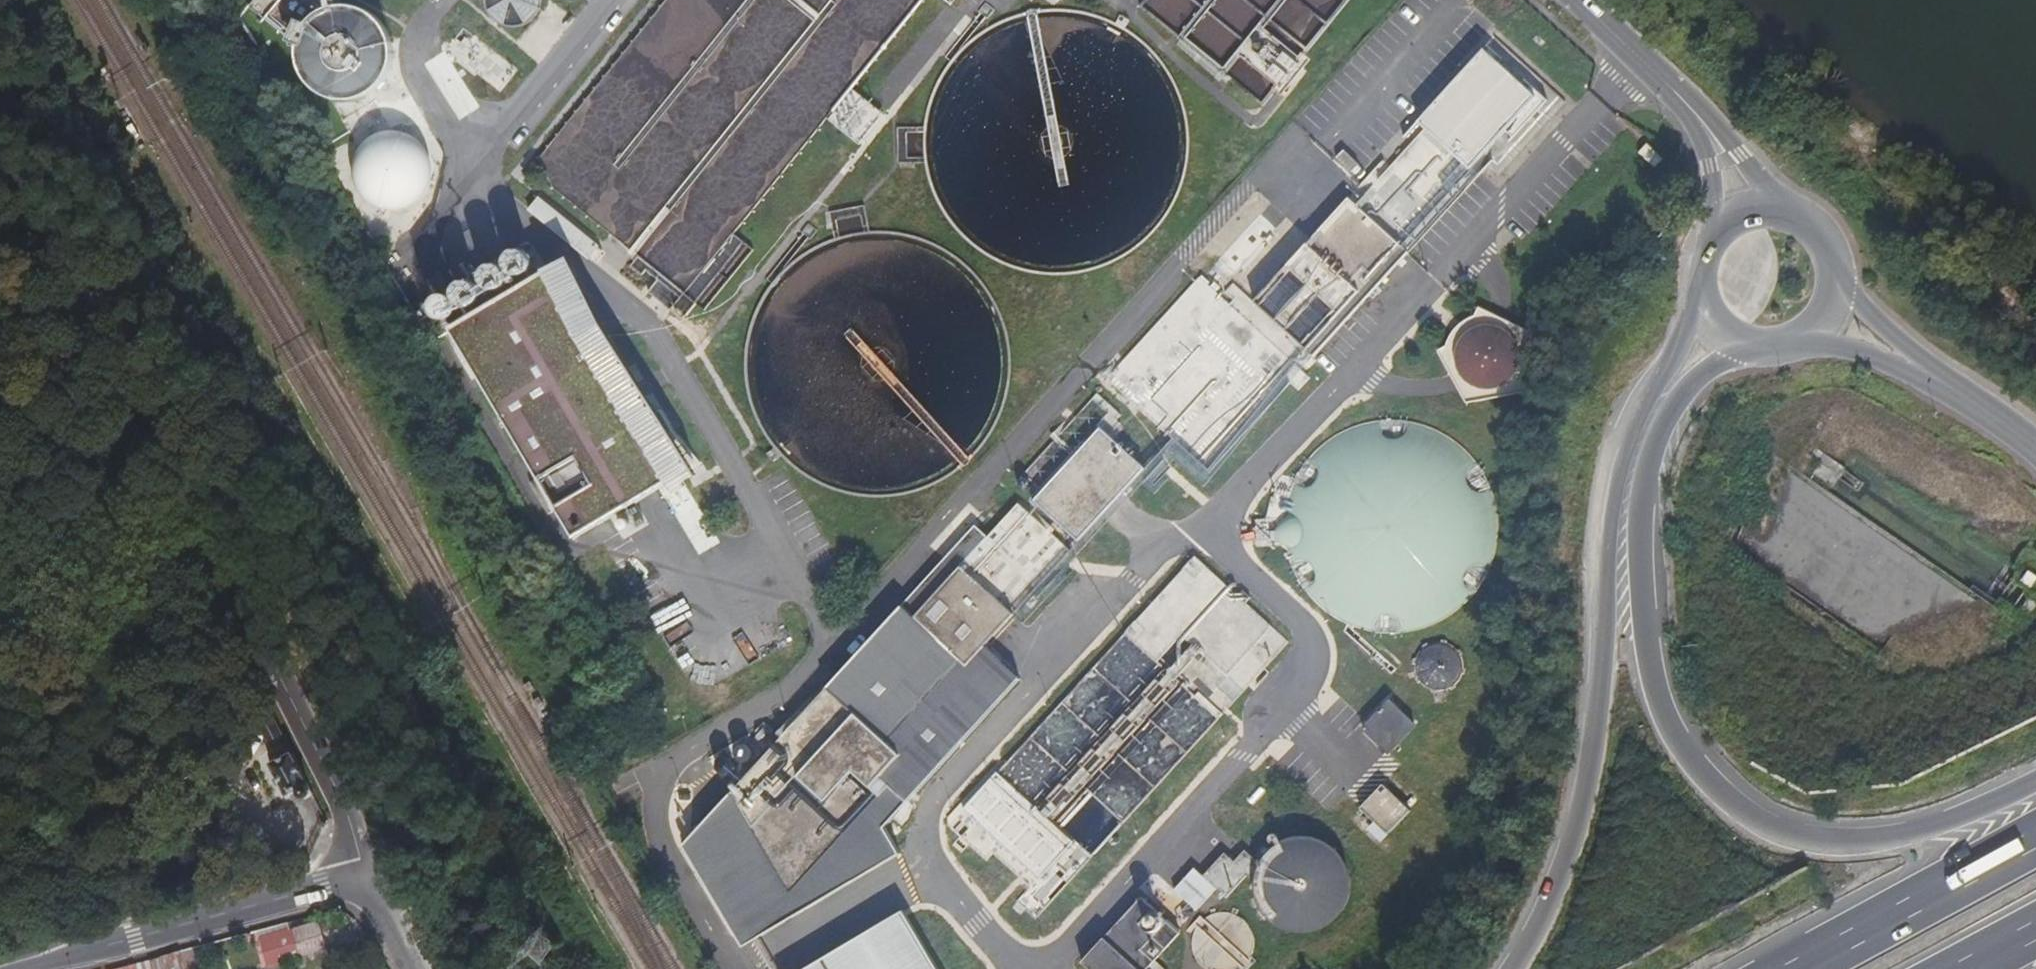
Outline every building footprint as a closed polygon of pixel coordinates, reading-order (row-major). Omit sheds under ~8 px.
[(1349,0),(1144,0),(1139,7),(1263,107),(1349,0)] [(374,11),(352,2),(329,4),(308,16),(296,37),(295,60),(305,82),(324,96),(348,100),(370,93),(387,76),(393,53),(389,30),(374,11)] [(1088,17),(1093,19),(1097,8),(1088,5),(1085,17),(1088,17)] [(482,76),(490,71),(494,64),(496,55),(495,45),(490,36),(481,29),(470,26),(461,28),(453,32),(450,34),(445,41),(443,49),(443,59),(446,66),(451,72),(457,77),(464,79),(473,80),(482,76)] [(1305,349),(1314,356),(1478,177),(1470,170),(1505,131),(1513,138),(1548,100),(1525,80),(1522,84),(1499,63),(1503,60),(1487,46),(1418,122),(1425,129),(1356,204),(1349,198),(1254,302),(1234,284),(1226,293),(1234,301),(1230,305),(1200,278),(1107,380),(1208,471),(1289,382),(1298,390),(1309,377),(1293,362),(1305,349)] [(344,161),(388,221),(442,182),(398,121),(344,161)] [(738,252),(721,239),(676,294),(654,276),(642,290),(663,308),(666,304),(678,314),(688,302),(693,306),(738,252)] [(633,274),(641,265),(633,258),(625,267),(633,274)] [(548,271),(452,328),(576,537),(684,474),(662,437),(673,431),(661,411),(650,417),(623,371),(611,378),(548,271)] [(1533,334),(1488,312),(1474,317),(1468,330),(1460,339),(1447,347),(1443,360),(1466,403),(1508,396),(1527,376),(1533,334)] [(1024,475),(1035,484),(1030,489),(1039,497),(1035,502),(1080,542),(1099,520),(1126,490),(1146,469),(1106,433),(1117,421),(1112,417),(1117,412),(1097,394),(1024,475)] [(1472,457),(1464,450),(1456,443),(1448,437),(1439,432),(1429,428),(1420,425),(1410,423),(1399,422),(1389,421),(1379,422),(1368,424),(1358,427),(1349,430),(1340,435),(1331,440),(1323,447),(1315,454),(1308,461),(1302,470),(1297,479),(1293,488),(1289,498),(1287,508),(1286,518),(1285,529),(1286,539),(1287,549),(1290,559),(1294,569),(1298,578),(1303,587),(1310,595),(1317,603),(1324,610),(1333,616),(1342,621),(1351,626),(1361,629),(1371,632),(1378,633),(1393,634),(1401,633),(1416,631),(1423,629),(1433,626),(1444,620),(1450,616),(1462,607),(1473,596),(1482,584),(1486,577),(1492,564),(1495,554),(1497,544),(1498,533),(1498,523),(1497,513),(1495,503),(1492,492),(1488,483),(1484,474),(1478,465),(1472,457)] [(746,435),(743,428),(735,433),(741,443),(749,439),(746,435)] [(984,647),(1071,552),(1018,504),(988,537),(975,525),(731,794),(792,895),(880,798),(898,814),(1020,679),(984,647)] [(1036,920),(1288,643),(1246,604),(1251,598),(1232,582),(1227,587),(1194,557),(998,773),(992,768),(947,818),(948,826),(986,861),(993,854),(1030,887),(1017,902),(1036,920)] [(1449,646),(1443,644),(1442,644),(1434,644),(1430,645),(1425,648),(1423,650),(1419,655),(1417,660),(1416,663),(1416,667),(1416,673),(1417,676),(1420,681),(1422,684),(1427,687),(1430,689),(1436,691),(1439,691),(1445,690),(1448,689),(1453,687),(1457,683),(1460,679),(1462,674),(1463,671),(1463,665),(1462,661),(1460,656),(1458,653),(1452,648),(1449,646)] [(1363,729),(1388,753),(1414,725),(1389,702),(1363,729)] [(309,782),(293,751),(270,763),(286,794),(299,788),(299,792),(300,795),(303,797),(307,796),(309,794),(311,791),(311,788),(308,785),(306,784),(309,782)] [(1361,808),(1387,833),(1410,809),(1384,784),(1361,808)] [(792,895),(731,794),(683,846),(698,837),(746,920),(732,929),(742,946),(900,854),(884,827),(898,814),(880,798),(792,895)] [(1259,864),(1255,881),(1255,887),(1256,895),(1258,902),(1261,909),(1268,918),(1273,923),(1282,929),(1293,933),(1300,934),(1312,933),(1319,931),(1326,929),(1332,925),(1341,916),(1346,910),(1350,902),(1352,894),(1353,886),(1352,878),(1351,870),(1348,863),(1343,856),(1335,847),(1328,842),(1321,839),(1313,837),(1305,836),(1295,837),(1284,840),(1276,844),(1270,850),(1264,856),(1259,864)] [(698,837),(683,846),(732,929),(746,920),(698,837)] [(1255,881),(1259,864),(1245,851),(1234,862),(1225,853),(1204,876),(1226,897),(1247,874),(1255,881)] [(1141,897),(1083,962),(1091,968),(1148,968),(1181,933),(1141,897)] [(902,910),(804,968),(938,968),(902,910)] [(1238,916),(1234,914),(1226,913),(1219,913),(1211,915),(1208,917),(1202,921),(1199,924),(1197,927),(1194,934),(1192,942),(1192,946),(1193,950),(1195,957),(1200,964),(1203,967),(1206,968),(1241,968),(1246,966),(1250,959),(1252,956),(1254,948),(1255,944),(1254,937),(1253,933),(1249,926),(1247,923),(1244,920),(1238,916)] [(290,932),(296,952),(299,962),(328,954),(319,924),(290,932)] [(278,957),(296,952),(290,932),(263,940),(267,960),(278,957)] [(137,964),(139,968),(187,968),(182,951),(137,964)] [(1295,968),(1313,968),(1305,960),(1295,968)]
